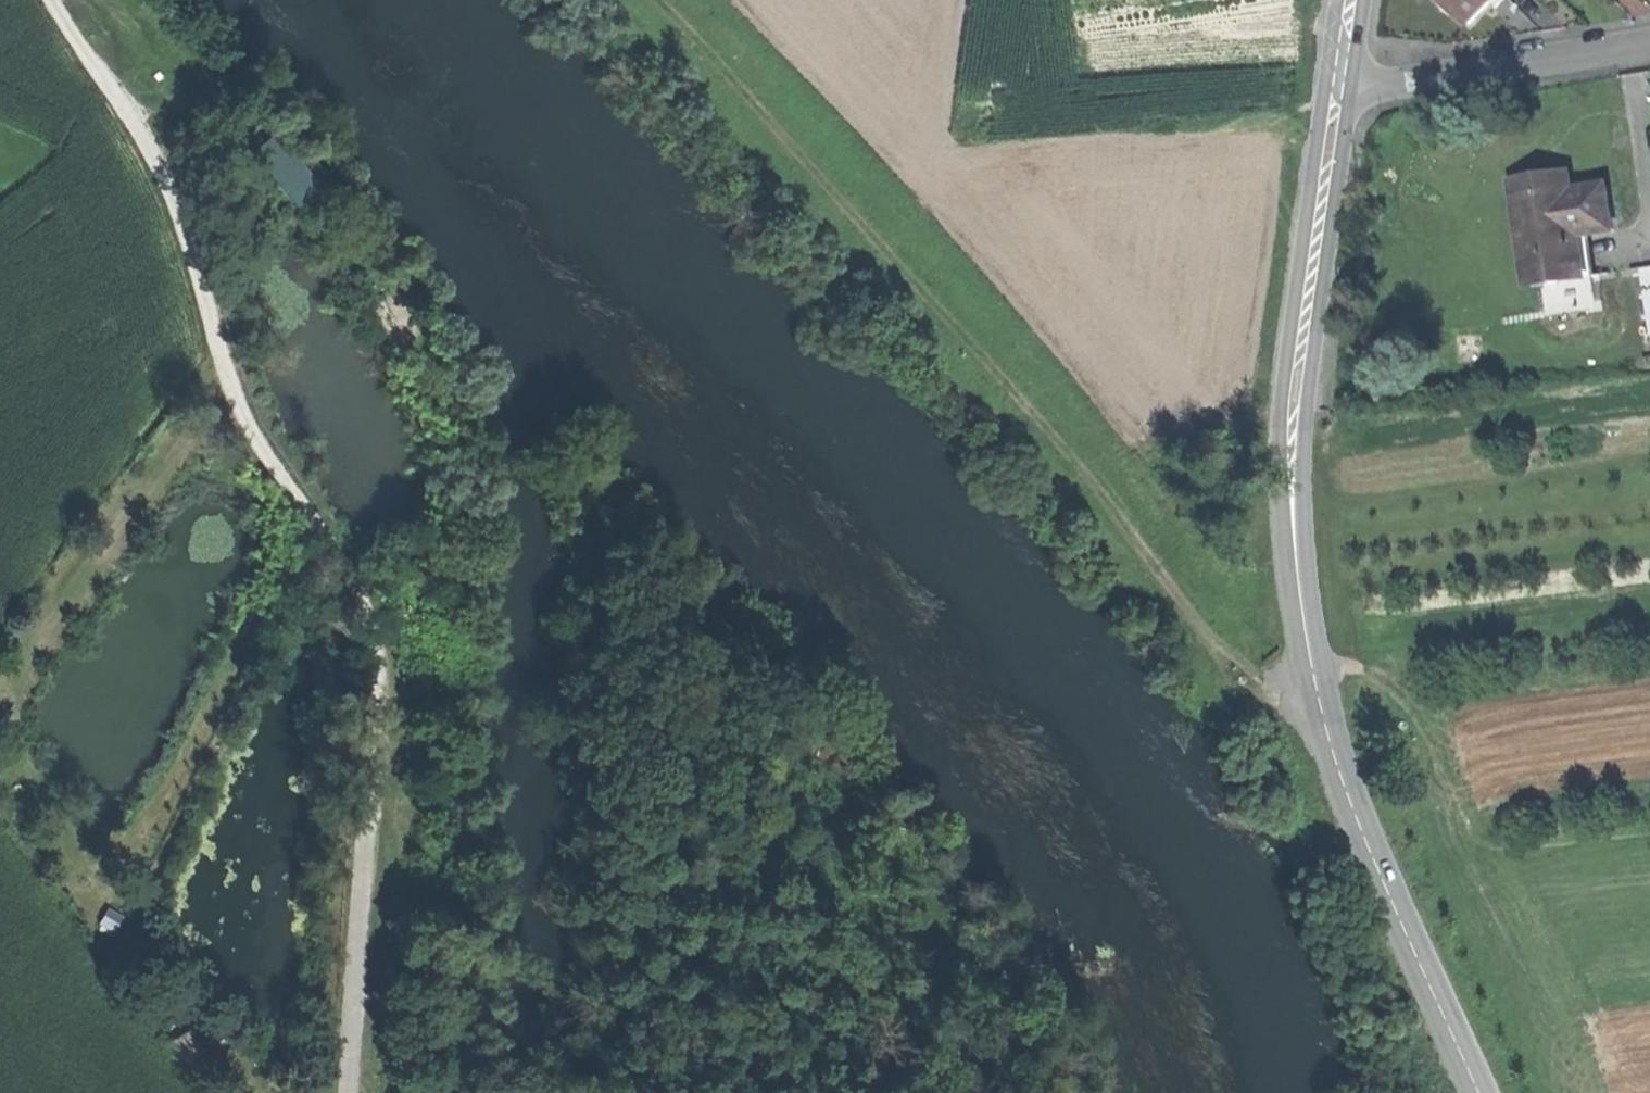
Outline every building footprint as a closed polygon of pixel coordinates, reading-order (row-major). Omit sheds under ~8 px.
[(1475,24),(1498,0),(1450,0),(1475,24)] [(327,184),(276,129),(250,153),(301,208),(327,184)] [(1574,173),(1562,174),(1565,193),(1577,192),(1574,173)] [(1530,238),(1536,285),(1586,278),(1578,224),(1617,219),(1612,187),(1577,192),(1565,193),(1562,174),(1551,176),(1543,177),(1545,197),(1531,199),(1534,219),(1523,221),(1526,239),(1530,238)] [(1518,181),(1523,221),(1534,219),(1531,199),(1545,197),(1543,177),(1518,181)] [(1618,230),(1617,219),(1578,224),(1586,278),(1599,276),(1593,234),(1618,230)] [(207,1049),(190,1025),(170,1039),(188,1063),(207,1049)]
